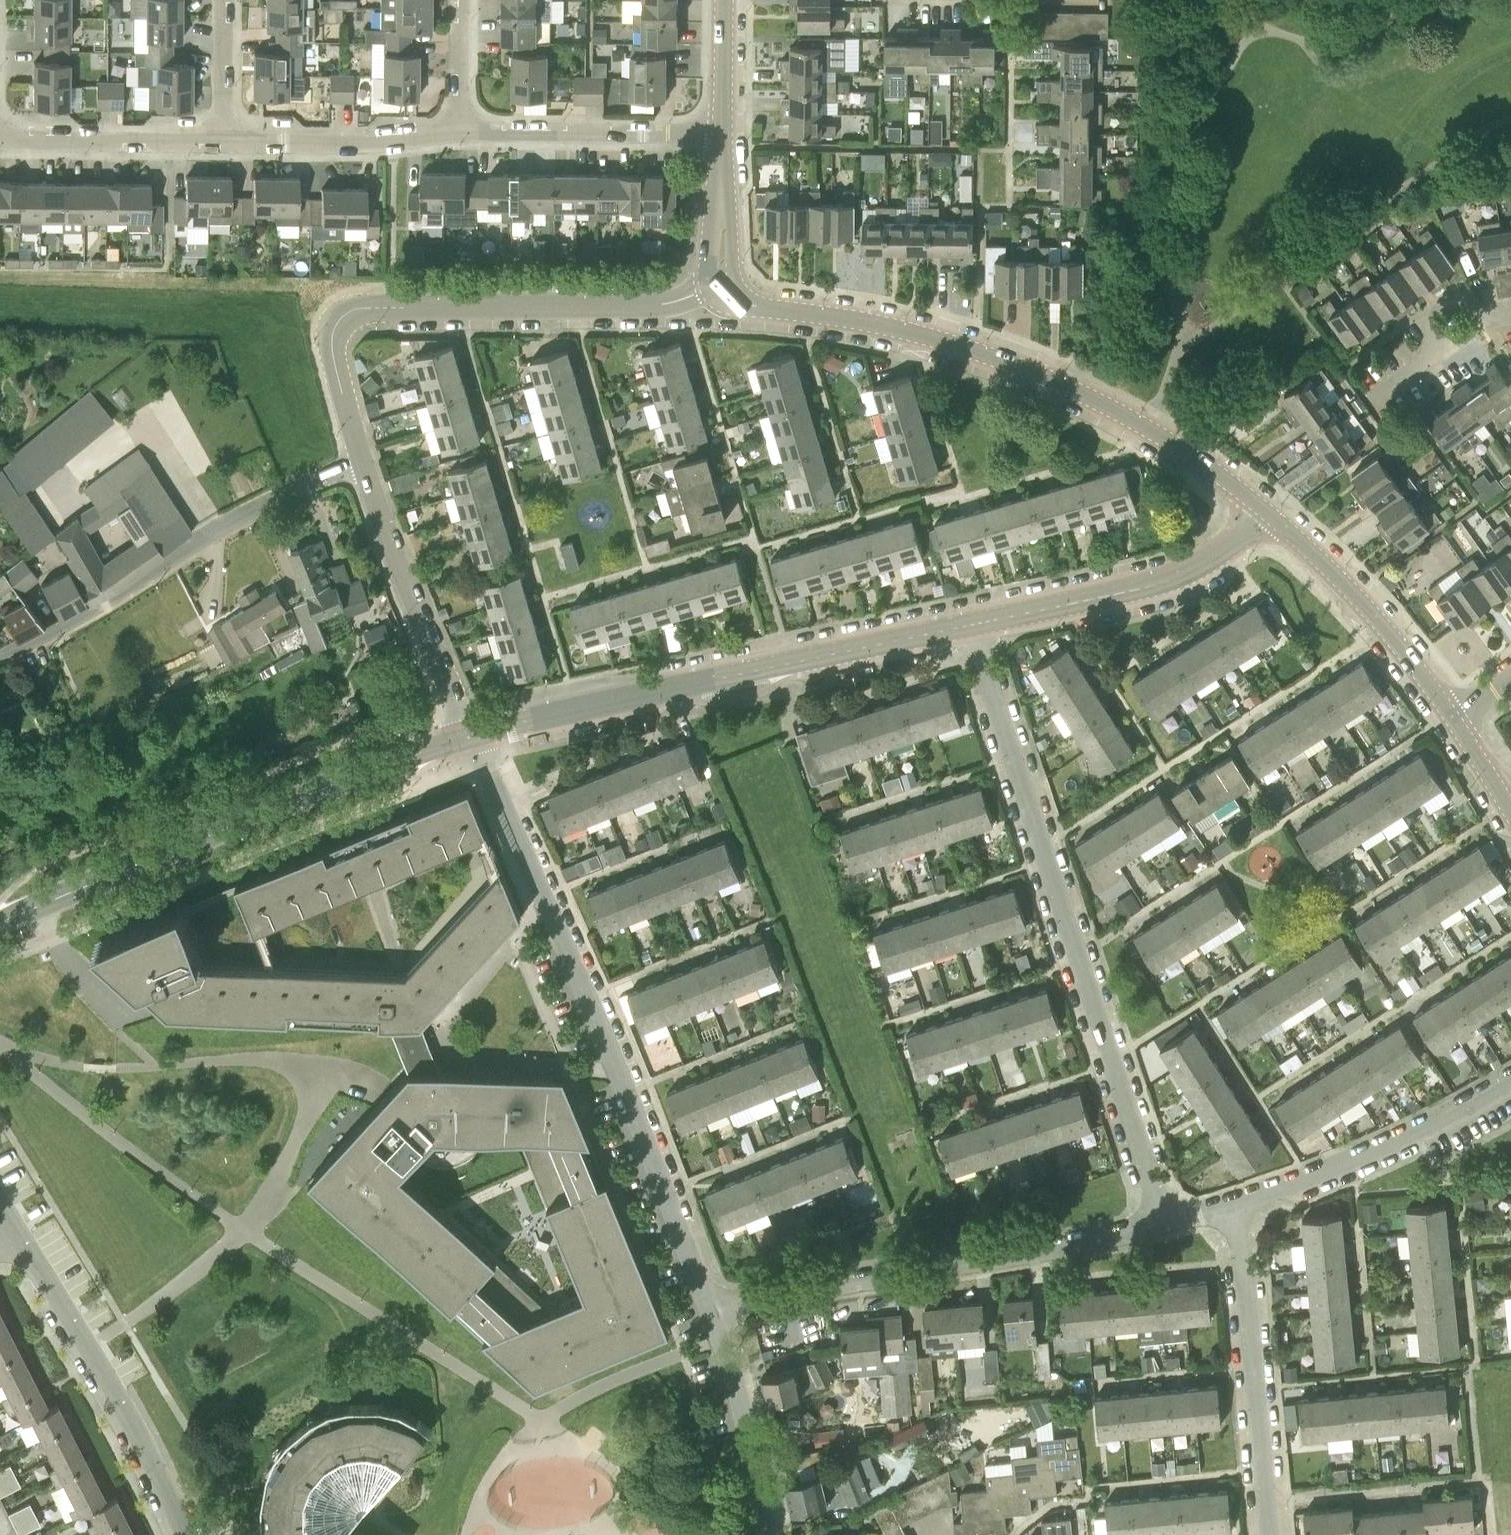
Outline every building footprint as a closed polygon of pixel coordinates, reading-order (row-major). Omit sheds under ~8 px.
[(34,16),(70,16),(70,0),(35,0),(34,16)] [(146,17),(182,17),(182,0),(129,0),(129,17),(146,17)] [(502,20),(547,20),(553,20),(553,0),(503,0),(502,20)] [(643,12),(634,12),(634,21),(678,21),(678,0),(644,0),(643,12)] [(577,17),(586,17),(586,4),(577,4),(577,17)] [(831,6),(791,5),(791,15),(800,15),(800,28),(846,29),(846,18),(831,18),(831,6)] [(313,6),(301,6),(267,6),(266,29),(276,29),(276,40),(302,41),(313,41),(313,6)] [(385,41),(410,42),(410,30),(430,30),(430,8),(380,7),(380,29),(365,29),(365,41),(385,41)] [(1027,37),(1039,37),(1039,11),(1027,11),(1027,37)] [(1039,11),(1039,37),(1050,37),(1051,12),(1039,11)] [(1051,12),(1050,37),(1062,37),(1062,12),(1051,12)] [(1062,12),(1062,37),(1073,37),(1074,12),(1062,12)] [(1074,12),(1073,37),(1085,37),(1085,12),(1074,12)] [(1085,12),(1085,37),(1097,37),(1097,12),(1085,12)] [(1097,12),(1097,37),(1108,37),(1108,12),(1097,12)] [(70,16),(34,16),(34,38),(44,39),(44,50),(69,50),(70,16)] [(146,51),(172,51),(172,40),(181,40),(182,17),(146,17),(146,51)] [(553,20),(547,20),(502,20),(503,20),(503,42),(520,42),(537,42),(547,42),(553,42),(553,20)] [(575,32),(586,32),(586,21),(575,21),(575,32)] [(678,21),(634,21),(634,30),(644,30),(644,43),(660,43),(677,44),(678,22),(678,21)] [(909,68),(909,27),(899,27),(899,37),(886,37),(886,82),(897,82),(898,68),(909,68)] [(929,82),(930,37),(919,37),(919,27),(909,27),(909,68),(920,68),(920,82),(929,82)] [(951,69),(952,28),(942,27),(942,37),(930,37),(929,82),(938,82),(938,68),(951,69)] [(607,28),(593,28),(593,42),(607,42),(607,28)] [(973,83),(974,37),(962,37),(962,28),(952,28),(951,69),(963,69),(963,83),(973,83)] [(974,37),(973,83),(983,83),(983,69),(996,69),(996,28),(985,28),(985,38),(974,37)] [(782,58),(782,68),(818,69),(818,71),(846,71),(846,37),(800,37),(800,46),(792,46),(792,58),(782,58)] [(302,41),(276,40),(276,52),(254,52),(254,74),(288,74),(288,53),(301,53),(302,41)] [(384,75),(418,76),(418,53),(410,53),(410,42),(385,41),(385,53),(384,53),(384,75)] [(537,42),(520,42),(520,53),(514,53),(513,76),(548,76),(548,53),(547,53),(547,42),(537,42)] [(660,43),(644,43),(634,43),(633,54),(632,54),(632,77),(666,77),(666,55),(660,54),(660,43)] [(1063,68),(1103,68),(1103,58),(1093,58),(1093,46),(1039,45),(1039,56),(1063,56),(1063,68)] [(69,50),(44,50),(44,62),(34,61),(34,84),(69,84),(69,50)] [(149,85),(192,85),(192,63),(172,63),(172,51),(146,51),(135,51),(135,64),(141,64),(141,85),(149,85)] [(611,72),(610,59),(597,60),(597,72),(611,72)] [(818,69),(782,68),(782,78),(792,78),(792,90),(833,91),(833,81),(818,80),(818,71),(818,69)] [(1038,89),(1093,90),(1093,78),(1103,78),(1103,68),(1063,68),(1063,79),(1039,79),(1038,89)] [(288,74),(254,74),(253,97),(288,97),(288,74)] [(330,101),(341,101),(341,75),(330,75),(330,101)] [(341,75),(341,101),(353,101),(353,75),(341,75)] [(418,76),(384,75),(383,98),(418,98),(418,76)] [(548,76),(513,76),(513,98),(547,98),(548,76)] [(575,102),(587,102),(587,76),(575,76),(575,102)] [(593,76),(592,102),(604,102),(605,76),(593,76)] [(666,77),(632,77),(621,77),(621,99),(632,99),(666,99),(666,77)] [(849,79),(837,79),(837,90),(849,90),(849,79)] [(97,107),(109,107),(109,82),(97,82),(97,107)] [(109,82),(109,107),(123,107),(123,82),(109,82)] [(69,84),(34,84),(34,106),(69,107),(69,84)] [(192,85),(149,85),(148,108),(192,108),(192,85)] [(1063,111),(1103,111),(1103,102),(1093,102),(1093,90),(1038,89),(1038,99),(1063,99),(1063,111)] [(833,91),(792,90),(792,102),(782,102),(782,112),(818,112),(818,100),(833,101),(833,91)] [(875,91),(863,91),(863,104),(875,104),(875,91)] [(368,111),(360,111),(359,119),(367,119),(368,111)] [(1038,132),(1092,133),(1092,121),(1103,121),(1103,111),(1063,111),(1062,123),(1038,123),(1038,132)] [(818,112),(782,112),(782,122),(791,122),(791,134),(832,135),(832,124),(818,124),(818,112)] [(931,130),(942,130),(942,119),(931,119),(931,130)] [(889,126),(889,138),(901,138),(901,126),(889,126)] [(911,141),(923,141),(923,127),(911,127),(911,141)] [(1062,154),(1102,154),(1102,145),(1092,144),(1092,133),(1038,132),(1038,143),(1062,143),(1062,154)] [(961,152),(961,161),(973,161),(973,152),(961,152)] [(757,153),(757,162),(770,162),(770,153),(757,153)] [(1038,176),(1092,176),(1092,164),(1102,164),(1102,154),(1062,154),(1062,166),(1038,166),(1038,176)] [(443,222),(444,173),(422,172),(422,192),(410,192),(409,227),(422,227),(423,222),(443,222)] [(478,206),(478,179),(467,179),(467,173),(444,173),(443,222),(478,222),(478,206)] [(511,219),(512,174),(490,173),(490,180),(478,179),(478,206),(490,206),(490,207),(502,207),(502,219),(511,219)] [(533,218),(533,173),(512,173),(512,174),(511,219),(533,218)] [(555,218),(555,174),(535,174),(535,173),(533,173),(533,218),(533,224),(546,224),(546,218),(555,218)] [(576,208),(577,174),(555,174),(555,218),(564,218),(565,208),(576,208)] [(598,218),(598,174),(577,174),(576,208),(590,208),(590,218),(598,218)] [(620,208),(620,174),(598,174),(598,218),(608,218),(608,208),(620,208)] [(642,209),(643,175),(643,174),(620,174),(620,208),(620,209),(633,209),(633,219),(642,219),(642,209)] [(643,175),(642,209),(642,219),(642,224),(676,224),(676,208),(676,181),(665,181),(665,175),(643,175)] [(961,183),(973,183),(973,175),(961,175),(961,183)] [(208,211),(208,176),(186,176),(186,196),(174,196),(175,222),(187,221),(187,211),(208,211)] [(241,222),(242,197),(231,196),(231,176),(208,176),(208,211),(208,222),(230,222),(241,222)] [(1092,176),(1038,176),(1037,186),(1062,187),(1062,199),(1102,199),(1102,188),(1092,188),(1092,176)] [(275,212),(276,177),(254,177),(253,197),(242,197),(241,222),(255,222),(255,212),(275,212)] [(309,223),(309,198),(299,198),(299,177),(276,177),(275,212),(276,212),(276,223),(298,224),(309,223)] [(17,218),(19,218),(19,182),(0,182),(0,218),(17,218)] [(39,230),(39,218),(39,183),(21,183),(21,182),(19,182),(19,218),(17,218),(17,229),(39,230)] [(62,218),(62,183),(39,183),(39,218),(62,218)] [(84,218),(84,183),(62,183),(62,218),(62,230),(84,230),(84,218)] [(106,218),(106,183),(105,183),(84,183),(84,218),(106,218)] [(127,219),(127,183),(106,183),(106,218),(127,219)] [(127,183),(127,219),(127,229),(149,229),(162,229),(162,204),(150,204),(150,184),(129,183),(127,183)] [(344,224),(343,188),(322,188),(321,198),(309,198),(309,223),(321,223),(321,237),(344,237),(344,224)] [(343,188),(344,224),(366,224),(366,234),(378,234),(378,209),(367,208),(367,189),(343,188)] [(776,244),(789,244),(790,203),(790,189),(779,189),(767,189),(766,234),(776,235),(776,244)] [(790,203),(789,244),(800,244),(800,235),(811,235),(812,190),(802,189),(802,204),(790,203)] [(812,190),(811,235),(823,235),(823,244),(833,245),(833,204),(822,204),(822,190),(812,190)] [(833,204),(833,245),(842,245),(842,235),(855,235),(856,190),(845,190),(845,204),(833,204)] [(875,251),(886,251),(887,206),(877,206),(877,220),(864,220),(863,260),(874,261),(875,251)] [(887,206),(886,251),(898,251),(897,261),(907,261),(909,220),(897,220),(897,206),(887,206)] [(909,220),(907,261),(918,261),(918,251),(929,251),(930,206),(920,206),(920,220),(909,220)] [(930,206),(929,251),(941,252),(941,261),(951,261),(951,221),(939,220),(940,206),(930,206)] [(1050,206),(1050,212),(1050,215),(1060,215),(1060,212),(1060,206),(1050,206)] [(951,221),(951,261),(960,261),(961,252),(973,252),(974,207),(963,207),(963,221),(951,221)] [(1079,217),(1090,219),(1092,209),(1081,207),(1079,217)] [(555,218),(546,218),(546,224),(546,230),(555,230),(555,218)] [(1510,294),(1501,229),(1499,221),(1478,224),(1484,264),(1495,263),(1497,270),(1494,271),(1498,296),(1510,294)] [(1465,240),(1460,227),(1447,232),(1453,245),(1465,240)] [(1427,247),(1418,254),(1442,286),(1450,280),(1445,273),(1455,266),(1429,228),(1419,235),(1427,247)] [(1501,229),(1510,294),(1510,228),(1501,229)] [(1017,259),(1017,300),(1028,301),(1029,291),(1039,291),(1039,245),(1039,236),(1029,236),(1030,245),(1017,245),(1017,259)] [(661,252),(661,238),(646,238),(646,252),(661,252)] [(597,254),(597,241),(588,241),(584,246),(584,254),(597,254)] [(566,254),(566,244),(555,244),(555,254),(566,254)] [(609,254),(609,244),(599,244),(599,254),(609,254)] [(1008,300),(1017,300),(1017,259),(1006,259),(1006,245),(995,245),(995,290),(1008,291),(1008,300)] [(1039,245),(1039,291),(1051,291),(1051,300),(1061,300),(1061,260),(1049,260),(1049,245),(1039,245)] [(1061,260),(1061,300),(1071,301),(1071,291),(1084,291),(1084,245),(1072,245),(1072,260),(1061,260)] [(1442,286),(1418,254),(1409,260),(1401,249),(1392,254),(1419,291),(1428,285),(1434,292),(1442,286)] [(1419,291),(1392,254),(1384,260),(1393,272),(1383,278),(1406,311),(1415,306),(1409,298),(1419,291)] [(5,266),(19,266),(19,258),(5,258),(5,266)] [(19,258),(19,266),(33,266),(33,258),(19,258)] [(48,266),(62,266),(62,258),(48,258),(48,266)] [(62,258),(62,266),(76,266),(76,258),(62,258)] [(92,266),(105,266),(105,258),(92,258),(92,266)] [(105,258),(105,266),(120,266),(120,258),(105,258)] [(355,259),(344,259),(344,274),(355,274),(355,259)] [(208,263),(197,263),(196,275),(208,275),(208,263)] [(341,275),(341,264),(333,264),(328,270),(328,275),(341,275)] [(1406,311),(1383,278),(1374,285),(1366,274),(1357,279),(1383,317),(1393,310),(1398,317),(1406,311)] [(1383,317),(1357,279),(1349,285),(1357,297),(1348,304),(1371,336),(1379,331),(1374,323),(1383,317)] [(1298,290),(1307,304),(1317,298),(1308,284),(1298,290)] [(1371,336),(1348,304),(1338,311),(1330,299),(1321,305),(1347,342),(1358,335),(1363,342),(1371,336)] [(610,345),(600,341),(595,355),(605,359),(610,345)] [(643,352),(650,377),(687,366),(680,342),(643,352)] [(424,380),(460,370),(453,345),(417,356),(424,380)] [(531,360),(538,385),(575,374),(568,349),(531,360)] [(821,364),(831,370),(838,357),(828,351),(821,364)] [(764,390),(801,379),(794,355),(757,366),(764,390)] [(370,368),(366,361),(361,356),(356,359),(360,372),(370,368)] [(1509,420),(1510,419),(1510,406),(1509,402),(1510,401),(1510,386),(1506,379),(1507,378),(1495,362),(1486,368),(1492,376),(1483,383),(1509,420)] [(687,366),(650,377),(657,400),(694,389),(687,366)] [(1285,410),(1291,418),(1323,394),(1316,384),(1328,376),(1322,368),(1285,394),(1292,404),(1285,410)] [(431,404),(467,393),(460,370),(424,380),(431,404)] [(575,374),(538,385),(545,408),(582,397),(575,374)] [(874,386),(881,411),(918,400),(911,376),(874,386)] [(373,395),(379,389),(368,377),(361,383),(373,395)] [(771,413),(808,402),(801,379),(764,390),(771,413)] [(1459,387),(1483,421),(1492,414),(1501,426),(1509,420),(1483,383),(1473,390),(1467,382),(1459,387)] [(1447,408),(1473,445),(1482,439),(1473,428),(1483,421),(1459,387),(1451,393),(1457,401),(1447,408)] [(694,389),(657,400),(664,423),(701,413),(694,389)] [(1348,390),(1341,395),(1347,403),(1353,399),(1354,398),(1348,390)] [(438,427),(474,417),(467,393),(431,404),(438,427)] [(1323,394),(1291,418),(1297,426),(1304,421),(1311,430),(1347,403),(1341,395),(1330,403),(1323,394)] [(582,397),(545,408),(552,431),(589,421),(582,397)] [(621,408),(615,397),(604,402),(610,414),(621,408)] [(377,398),(366,401),(371,417),(382,414),(377,398)] [(918,400),(881,411),(888,434),(925,423),(918,400)] [(497,421),(508,418),(503,402),(492,406),(497,421)] [(778,436),(815,425),(808,402),(771,413),(778,436)] [(1347,403),(1311,430),(1317,440),(1310,445),(1316,453),(1348,430),(1341,420),(1353,412),(1347,403)] [(1473,445),(1447,408),(1438,415),(1432,407),(1423,413),(1447,447),(1457,439),(1465,451),(1473,445)] [(531,421),(529,413),(520,415),(514,417),(514,419),(521,417),(523,423),(531,421)] [(624,413),(612,417),(615,426),(626,423),(624,413)] [(701,413),(664,423),(671,448),(708,437),(701,413)] [(474,417),(438,427),(445,451),(481,440),(474,417)] [(510,418),(497,422),(500,434),(513,430),(510,418)] [(589,421),(552,431),(558,455),(596,444),(589,421)] [(747,422),(739,425),(741,432),(749,430),(747,422)] [(741,431),(738,423),(726,426),(728,435),(741,431)] [(925,423),(888,434),(895,457),(931,446),(925,423)] [(785,459),(822,448),(815,425),(778,436),(785,459)] [(1348,430),(1316,453),(1322,462),(1329,456),(1336,466),(1373,440),(1367,431),(1355,439),(1348,430)] [(596,444),(558,455),(565,478),(602,467),(596,444)] [(931,446),(895,457),(902,481),(938,471),(931,446)] [(1352,490),(1358,498),(1391,473),(1385,464),(1396,456),(1390,447),(1353,474),(1360,484),(1352,490)] [(792,482),(829,472),(822,448),(785,459),(792,482)] [(94,505),(57,532),(71,554),(67,557),(85,584),(78,588),(87,603),(114,589),(163,553),(162,553),(192,531),(149,465),(150,464),(139,449),(84,490),(94,505)] [(428,454),(430,463),(440,460),(437,451),(428,454)] [(461,457),(464,466),(478,462),(475,453),(461,457)] [(680,487),(713,477),(706,455),(688,461),(685,453),(662,460),(664,469),(674,466),(679,484),(680,487)] [(458,494),(494,484),(487,460),(478,462),(464,466),(451,470),(458,494)] [(1125,467),(1100,474),(1112,512),(1136,505),(1136,503),(1149,499),(1142,473),(1128,477),(1125,467)] [(395,474),(398,489),(424,484),(421,468),(395,474)] [(1500,478),(1507,487),(1510,483),(1510,474),(1509,471),(1500,478)] [(836,496),(829,472),(792,482),(799,507),(836,496)] [(1391,473),(1358,498),(1364,506),(1372,501),(1378,510),(1415,483),(1409,475),(1398,483),(1391,473)] [(1112,512),(1100,474),(1077,481),(1088,519),(1112,512)] [(1496,476),(1490,481),(1480,489),(1476,491),(1485,502),(1504,487),(1496,476)] [(719,498),(713,477),(680,487),(679,484),(665,488),(673,515),(687,511),(686,508),(719,498)] [(745,484),(750,494),(758,490),(754,480),(745,484)] [(1088,519),(1077,481),(1054,488),(1065,526),(1088,519)] [(1415,483),(1378,510),(1385,520),(1377,525),(1383,533),(1416,508),(1410,499),(1421,491),(1415,483)] [(465,518),(501,507),(494,484),(458,494),(465,518)] [(1065,526),(1054,488),(1030,495),(1042,533),(1065,526)] [(1042,533),(1030,495),(1007,502),(1018,540),(1042,533)] [(686,508),(687,511),(693,530),(726,520),(719,498),(686,508)] [(844,498),(837,500),(840,509),(847,507),(844,498)] [(1018,540),(1007,502),(984,509),(995,546),(1018,540)] [(1455,512),(1449,504),(1439,511),(1444,519),(1455,512)] [(471,541),(507,530),(501,507),(465,518),(471,541)] [(419,517),(416,508),(405,511),(408,521),(419,517)] [(1416,508),(1383,533),(1389,541),(1396,536),(1403,546),(1441,519),(1435,510),(1423,518),(1416,508)] [(995,546),(984,509),(961,516),(972,553),(995,546)] [(646,521),(643,510),(636,511),(639,523),(646,521)] [(913,518),(889,525),(900,562),(924,555),(920,541),(929,538),(922,516),(913,519),(913,518)] [(972,553),(961,516),(936,523),(938,528),(928,531),(933,549),(943,546),(947,561),(956,558),(961,575),(976,571),(971,554),(972,553)] [(1501,523),(1494,528),(1500,536),(1506,531),(1501,523)] [(900,562),(889,525),(865,532),(876,569),(900,562)] [(1493,529),(1486,533),(1492,541),(1498,537),(1493,529)] [(507,530),(471,541),(479,565),(515,554),(507,530)] [(876,569),(865,532),(842,539),(853,576),(876,569)] [(1510,554),(1510,536),(1508,532),(1500,538),(1510,554)] [(647,556),(671,549),(668,537),(644,544),(647,556)] [(1510,591),(1510,554),(1500,538),(1491,544),(1499,555),(1490,562),(1510,591)] [(331,589),(338,586),(345,605),(360,600),(351,580),(344,562),(324,570),(320,559),(329,555),(322,539),(292,552),(309,592),(329,584),(331,589)] [(853,576),(842,539),(819,546),(830,583),(853,576)] [(568,569),(580,566),(573,541),(561,544),(568,569)] [(830,583),(819,546),(796,553),(807,590),(830,583)] [(1122,555),(1120,546),(1111,548),(1113,557),(1122,555)] [(807,590),(796,553),(771,560),(782,597),(807,590)] [(1491,600),(1500,593),(1506,601),(1510,597),(1510,591),(1490,562),(1481,569),(1473,557),(1464,563),(1491,600)] [(2,574),(13,586),(19,594),(39,579),(24,558),(2,574)] [(738,558),(713,565),(724,602),(748,595),(738,558)] [(1455,587),(1479,620),(1487,614),(1482,606),(1491,600),(1464,563),(1456,569),(1464,580),(1455,587)] [(724,602),(713,565),(690,572),(701,609),(724,602)] [(61,617),(87,603),(78,588),(68,568),(42,584),(61,617)] [(1390,589),(1400,581),(1389,569),(1380,577),(1390,589)] [(701,609),(690,572),(666,579),(677,616),(701,609)] [(491,608),(527,597),(520,573),(484,584),(491,608)] [(13,586),(2,574),(0,576),(0,595),(13,586)] [(360,600),(370,595),(362,576),(351,580),(360,600)] [(677,616),(666,579),(643,586),(654,623),(677,616)] [(958,591),(957,585),(951,579),(943,581),(946,594),(958,591)] [(1479,620),(1455,587),(1445,594),(1438,583),(1429,589),(1455,626),(1465,618),(1471,626),(1479,620)] [(331,589),(329,584),(309,592),(310,597),(296,603),(315,652),(330,645),(319,618),(346,607),(345,605),(338,586),(331,589)] [(654,623),(643,586),(620,593),(630,630),(654,623)] [(228,663),(254,648),(243,630),(284,606),(275,591),(224,621),(211,629),(218,642),(228,663)] [(630,630),(620,593),(596,600),(607,637),(630,630)] [(1274,601),(1271,596),(1264,600),(1267,605),(1274,601)] [(498,631),(534,621),(527,597),(491,608),(498,631)] [(607,637),(596,600),(572,607),(583,644),(607,637)] [(43,626),(24,601),(13,608),(11,603),(1,609),(17,640),(43,626)] [(1258,602),(1236,616),(1256,647),(1278,634),(1258,602)] [(451,616),(447,606),(439,609),(443,619),(451,616)] [(271,643),(297,632),(295,629),(300,627),(292,608),(284,612),(291,627),(274,635),(276,638),(271,641),(271,643)] [(1256,647),(1236,616),(1216,629),(1236,660),(1256,647)] [(451,630),(463,627),(460,617),(449,621),(451,630)] [(748,634),(745,620),(731,623),(735,638),(748,634)] [(505,654),(541,644),(534,621),(498,631),(505,654)] [(394,648),(386,622),(363,629),(372,656),(394,648)] [(1236,660),(1216,629),(1195,642),(1215,674),(1236,660)] [(1262,647),(1266,653),(1285,641),(1281,635),(1262,647)] [(1055,654),(1064,649),(1058,640),(1049,645),(1055,654)] [(1215,674),(1195,642),(1175,655),(1195,687),(1215,674)] [(300,649),(297,644),(292,647),(293,650),(291,651),(292,653),(277,661),(277,662),(259,671),(262,678),(306,656),(303,648),(300,649)] [(548,668),(541,644),(505,654),(512,679),(548,668)] [(1035,667),(1049,688),(1081,668),(1067,647),(1064,649),(1055,654),(1035,667)] [(1243,658),(1249,667),(1265,656),(1260,647),(1243,658)] [(1195,687),(1175,655),(1155,668),(1175,700),(1195,687)] [(1313,663),(1308,656),(1302,660),(1307,668),(1313,663)] [(472,657),(462,660),(464,667),(474,664),(472,657)] [(1342,675),(1363,707),(1384,693),(1363,661),(1342,675)] [(1081,668),(1049,688),(1062,709),(1094,688),(1081,668)] [(1175,700),(1155,668),(1133,682),(1153,713),(1175,700)] [(1322,687),(1342,720),(1363,707),(1342,675),(1322,687)] [(949,684),(925,692),(937,729),(961,721),(949,684)] [(1301,700),(1322,733),(1342,720),(1322,687),(1301,700)] [(1094,688),(1062,709),(1053,715),(1065,735),(1075,729),(1107,708),(1094,688)] [(1244,698),(1250,706),(1261,699),(1255,690),(1244,698)] [(937,729),(925,692),(902,700),(914,736),(937,729)] [(914,736),(902,700),(879,707),(891,744),(914,736)] [(1281,713),(1302,746),(1322,733),(1301,700),(1281,713)] [(891,744),(879,707),(856,715),(868,751),(891,744)] [(1107,708),(1075,729),(1088,749),(1120,729),(1107,708)] [(1261,726),(1281,759),(1302,746),(1281,713),(1261,726)] [(868,751),(856,715),(833,722),(845,758),(868,751)] [(1205,724),(1211,733),(1220,727),(1214,718),(1205,724)] [(809,730),(812,741),(800,745),(812,785),(825,781),(821,766),(845,758),(833,722),(809,730)] [(1386,723),(1378,729),(1384,737),(1391,731),(1386,723)] [(1281,759),(1261,726),(1239,740),(1260,772),(1281,759)] [(1120,729),(1088,749),(1101,771),(1133,750),(1120,729)] [(1050,742),(1046,736),(1036,742),(1041,749),(1050,742)] [(663,750),(677,785),(701,776),(687,740),(663,750)] [(1384,742),(1377,747),(1381,753),(1389,748),(1384,742)] [(641,759),(655,795),(677,785),(663,750),(641,759)] [(1422,752),(1400,766),(1421,799),(1443,785),(1422,752)] [(1213,766),(1232,795),(1251,783),(1232,754),(1213,766)] [(618,768),(632,804),(655,795),(641,759),(618,768)] [(1195,778),(1213,807),(1221,819),(1239,807),(1232,795),(1213,766),(1195,778)] [(1421,799),(1400,766),(1380,779),(1401,812),(1421,799)] [(596,777),(610,813),(632,804),(618,768),(596,777)] [(1320,775),(1327,786),(1338,779),(1331,768),(1320,775)] [(913,769),(901,773),(905,788),(918,784),(913,769)] [(899,775),(883,781),(887,794),(904,788),(899,775)] [(573,786),(587,822),(610,813),(596,777),(573,786)] [(1213,807),(1195,778),(1175,790),(1194,819),(1213,807)] [(1401,812),(1380,779),(1360,792),(1380,825),(1401,812)] [(587,822),(573,786),(550,795),(564,831),(587,822)] [(982,786),(958,794),(970,830),(994,822),(982,786)] [(1316,793),(1311,786),(1302,792),(1306,799),(1316,793)] [(170,1012),(392,1022),(423,1024),(522,916),(470,789),(95,943),(170,1012)] [(1139,804),(1160,837),(1181,823),(1160,790),(1139,804)] [(1273,800),(1280,812),(1293,804),(1285,792),(1273,800)] [(1380,825),(1360,792),(1339,805),(1360,838),(1380,825)] [(970,830),(958,794),(935,801),(947,837),(970,830)] [(837,806),(834,795),(821,799),(825,810),(837,806)] [(722,799),(710,804),(715,819),(728,814),(722,799)] [(947,837),(935,801),(912,809),(924,845),(947,837)] [(1118,817),(1139,850),(1160,837),(1139,804),(1118,817)] [(1360,838),(1339,805),(1319,818),(1340,851),(1360,838)] [(924,845),(912,809),(889,816),(901,852),(924,845)] [(1253,825),(1245,813),(1235,819),(1242,831),(1253,825)] [(901,852),(889,816),(866,824),(877,859),(901,852)] [(1098,830),(1119,863),(1139,850),(1118,817),(1098,830)] [(1340,851),(1319,818),(1297,832),(1318,864),(1340,851)] [(1255,826),(1259,833),(1269,826),(1265,819),(1255,826)] [(877,859),(866,824),(842,831),(853,867),(877,859)] [(1259,833),(1255,826),(1244,832),(1249,839),(1259,833)] [(658,827),(646,832),(652,847),(664,842),(658,827)] [(1119,863),(1098,830),(1077,844),(1097,876),(1119,863)] [(634,840),(637,850),(650,845),(646,835),(634,840)] [(830,852),(840,849),(836,835),(825,838),(830,852)] [(1213,862),(1235,847),(1228,837),(1206,852),(1213,862)] [(726,839),(703,848),(717,884),(740,874),(726,839)] [(607,848),(612,862),(626,856),(620,843),(607,848)] [(1419,858),(1410,844),(1398,851),(1407,865),(1419,858)] [(1459,858),(1479,891),(1480,890),(1487,902),(1506,889),(1499,878),(1501,877),(1480,845),(1459,858)] [(612,862),(607,848),(598,851),(604,866),(612,862)] [(680,857),(694,893),(717,884),(703,848),(680,857)] [(1201,864),(1192,851),(1179,860),(1187,873),(1201,864)] [(597,852),(586,857),(591,870),(602,865),(597,852)] [(1407,867),(1398,853),(1386,861),(1395,874),(1407,867)] [(658,866),(672,902),(694,893),(680,857),(658,866)] [(1438,871),(1459,903),(1479,891),(1459,858),(1438,871)] [(1356,859),(1349,864),(1359,879),(1366,874),(1356,859)] [(1162,868),(1170,881),(1182,874),(1173,861),(1162,868)] [(635,875),(649,911),(672,902),(658,866),(635,875)] [(1418,884),(1438,916),(1459,903),(1438,871),(1418,884)] [(945,872),(935,873),(937,888),(946,887),(945,872)] [(1378,884),(1370,873),(1359,880),(1366,891),(1378,884)] [(612,884),(626,920),(649,911),(635,875),(612,884)] [(936,890),(932,877),(921,880),(926,894),(936,890)] [(1219,883),(1197,897),(1217,928),(1239,915),(1219,883)] [(626,920),(612,884),(589,894),(603,929),(626,920)] [(1397,897),(1418,929),(1438,916),(1418,884),(1397,897)] [(1015,887),(991,895),(1003,932),(1027,924),(1015,887)] [(1113,902),(1123,918),(1142,907),(1132,890),(1113,902)] [(1003,932),(991,895),(968,903),(980,939),(1003,932)] [(1217,928),(1197,897),(1177,910),(1197,941),(1217,928)] [(1377,910),(1397,942),(1418,929),(1397,897),(1377,910)] [(760,914),(762,900),(752,898),(749,912),(760,914)] [(980,939),(968,903),(945,910),(957,947),(980,939)] [(957,947),(945,910),(922,918),(934,954),(957,947)] [(1197,941),(1177,910),(1156,923),(1176,954),(1197,941)] [(1397,942),(1377,910),(1355,923),(1376,956),(1397,942)] [(934,954),(922,918),(899,925),(911,962),(934,954)] [(702,923),(690,928),(694,937),(706,932),(702,923)] [(1176,954),(1156,923),(1135,936),(1155,968),(1176,954)] [(911,962),(899,925),(875,933),(886,969),(911,962)] [(1484,927),(1478,931),(1483,939),(1489,935),(1484,927)] [(1320,946),(1341,978),(1362,965),(1342,933),(1320,946)] [(1484,945),(1478,936),(1468,942),(1474,951),(1484,945)] [(742,948),(756,984),(780,974),(766,939),(742,948)] [(1129,948),(1134,957),(1140,953),(1134,945),(1129,948)] [(1300,959),(1320,991),(1322,990),(1328,999),(1347,988),(1341,978),(1320,946),(1300,959)] [(719,957),(733,993),(756,984),(742,948),(719,957)] [(653,961),(649,952),(641,955),(644,964),(653,961)] [(1497,963),(1510,985),(1510,954),(1497,963)] [(697,966),(711,1001),(733,993),(719,957),(697,966)] [(1029,966),(1026,957),(1013,962),(1016,970),(1029,966)] [(1280,972),(1300,1004),(1320,991),(1300,959),(1280,972)] [(1497,963),(1476,976),(1497,1008),(1510,999),(1510,985),(1497,963)] [(674,975),(688,1010),(711,1001),(697,966),(674,975)] [(797,985),(790,969),(780,973),(786,989),(797,985)] [(1227,970),(1218,975),(1223,983),(1231,977),(1227,970)] [(1259,985),(1280,1017),(1300,1004),(1280,972),(1259,985)] [(652,984),(666,1019),(688,1010),(674,975),(652,984)] [(1497,1008),(1476,976),(1456,989),(1476,1021),(1497,1008)] [(1213,988),(1208,980),(1197,987),(1202,995),(1213,988)] [(941,983),(929,987),(934,1004),(946,1000),(941,983)] [(666,1019),(652,984),(628,994),(642,1029),(666,1019)] [(1239,998),(1259,1030),(1280,1017),(1259,985),(1239,998)] [(1406,994),(1400,985),(1390,991),(1396,1001),(1406,994)] [(1047,989),(1023,997),(1035,1033),(1059,1025),(1047,989)] [(1476,1021),(1456,989),(1436,1002),(1456,1034),(1476,1021)] [(1392,995),(1385,999),(1390,1006),(1396,1002),(1392,995)] [(1035,1033),(1023,997),(1000,1004),(1012,1040),(1035,1033)] [(1259,1030),(1239,998),(1218,1012),(1238,1044),(1259,1030)] [(1456,1034),(1436,1002),(1414,1016),(1416,1019),(1425,1032),(1435,1048),(1456,1034)] [(1012,1040),(1000,1004),(977,1012),(989,1048),(1012,1040)] [(989,1048),(977,1012),(954,1019),(966,1055),(989,1048)] [(966,1055),(954,1019),(931,1027),(943,1063),(946,1072),(969,1065),(966,1055)] [(1418,1036),(1425,1032),(1416,1019),(1409,1023),(1418,1036)] [(537,1386),(546,1382),(570,1372),(670,1331),(565,1075),(442,1070),(423,1024),(392,1022),(411,1068),(311,1177),(537,1386)] [(1400,1024),(1379,1038),(1399,1070),(1421,1056),(1400,1024)] [(943,1063),(931,1027),(907,1034),(919,1071),(943,1063)] [(1161,1048),(1175,1069),(1206,1049),(1193,1028),(1161,1048)] [(727,1034),(730,1040),(739,1037),(736,1030),(727,1034)] [(805,1038),(781,1048),(795,1082),(819,1073),(805,1038)] [(1399,1070),(1379,1038),(1358,1051),(1379,1083),(1399,1070)] [(1063,1042),(1067,1055),(1076,1052),(1072,1039),(1063,1042)] [(795,1082),(781,1048),(759,1057),(773,1091),(795,1082)] [(905,1049),(907,1057),(913,1055),(911,1048),(905,1049)] [(1498,1055),(1493,1048),(1485,1053),(1490,1060),(1498,1055)] [(1206,1049),(1175,1069),(1188,1090),(1219,1069),(1206,1049)] [(1379,1083),(1358,1051),(1338,1064),(1359,1096),(1379,1083)] [(1502,1062),(1498,1056),(1491,1061),(1494,1066),(1502,1062)] [(773,1091),(759,1057),(736,1065),(750,1100),(773,1091)] [(1359,1096),(1338,1064),(1318,1077),(1338,1109),(1359,1096)] [(750,1100),(736,1065),(714,1074),(728,1109),(734,1126),(757,1117),(750,1100)] [(1219,1069),(1188,1090),(1201,1110),(1232,1090),(1219,1069)] [(1010,1073),(1015,1089),(1026,1085),(1021,1070),(1010,1073)] [(728,1109),(714,1074),(691,1083),(705,1118),(728,1109)] [(1338,1109),(1318,1077),(1297,1090),(1318,1122),(1338,1109)] [(705,1118),(691,1083),(668,1093),(682,1128),(705,1118)] [(1080,1090),(1056,1098),(1068,1135),(1092,1127),(1080,1090)] [(1232,1090),(1201,1110),(1213,1130),(1245,1110),(1232,1090)] [(1318,1122),(1297,1090),(1276,1104),(1286,1120),(1297,1136),(1318,1122)] [(1068,1135),(1056,1098),(1033,1106),(1045,1143),(1068,1135)] [(812,1118),(826,1118),(826,1102),(812,1103),(812,1118)] [(1279,1125),(1286,1120),(1276,1104),(1268,1109),(1279,1125)] [(1045,1143),(1033,1106),(1010,1113),(1022,1150),(1045,1143)] [(1245,1110),(1213,1130),(1226,1151),(1258,1130),(1245,1110)] [(1022,1150),(1010,1113),(987,1121),(999,1158),(1022,1150)] [(807,1115),(801,1117),(807,1130),(812,1127),(807,1115)] [(999,1158),(987,1121),(964,1128),(976,1165),(999,1158)] [(765,1128),(769,1140),(780,1135),(776,1123),(765,1128)] [(976,1165),(964,1128),(940,1136),(952,1173),(976,1165)] [(1258,1130),(1226,1151),(1240,1172),(1272,1152),(1258,1130)] [(844,1136),(821,1146),(835,1182),(858,1172),(844,1136)] [(727,1145),(719,1148),(724,1161),(732,1157),(727,1145)] [(835,1182),(821,1146),(798,1154),(812,1191),(835,1182)] [(715,1148),(701,1154),(707,1168),(721,1162),(715,1148)] [(812,1191),(798,1154),(776,1163),(790,1200),(812,1191)] [(790,1200),(776,1163),(753,1172),(768,1208),(790,1200)] [(1065,1170),(1069,1183),(1081,1179),(1077,1167),(1065,1170)] [(768,1208),(753,1172),(731,1181),(745,1217),(750,1231),(772,1222),(768,1208)] [(942,1177),(945,1185),(952,1183),(949,1175),(942,1177)] [(745,1217),(731,1181),(707,1191),(721,1227),(745,1217)] [(1465,1191),(1468,1211),(1486,1209),(1483,1188),(1465,1191)] [(1005,1197),(1007,1205),(1014,1203),(1012,1195),(1005,1197)] [(1377,1220),(1375,1201),(1362,1202),(1364,1221),(1377,1220)] [(1409,1233),(1447,1229),(1444,1204),(1406,1208),(1409,1233)] [(1306,1243),(1343,1240),(1341,1214),(1303,1218),(1306,1243)] [(1411,1257),(1449,1254),(1447,1229),(1409,1233),(1411,1257)] [(800,1248),(794,1233),(781,1238),(786,1253),(800,1248)] [(1308,1268),(1346,1264),(1343,1240),(1306,1243),(1308,1268)] [(767,1248),(758,1252),(762,1263),(772,1259),(767,1248)] [(1414,1282),(1452,1278),(1449,1254),(1411,1257),(1414,1282)] [(1311,1292),(1348,1288),(1346,1264),(1308,1268),(1311,1292)] [(1476,1276),(1478,1288),(1490,1287),(1488,1275),(1476,1276)] [(1416,1306),(1454,1302),(1452,1278),(1414,1282),(1416,1306)] [(1208,1280),(1182,1283),(1187,1321),(1211,1319),(1208,1280)] [(1187,1321),(1182,1283),(1158,1285),(1163,1339),(1188,1336),(1187,1321)] [(1284,1284),(1273,1284),(1274,1294),(1284,1294),(1284,1284)] [(1163,1339),(1158,1285),(1134,1288),(1138,1326),(1139,1341),(1163,1339)] [(1138,1326),(1134,1288),(1110,1290),(1114,1328),(1138,1326)] [(1313,1316),(1350,1312),(1348,1288),(1311,1292),(1313,1316)] [(1114,1328),(1110,1290),(1086,1292),(1090,1331),(1114,1328)] [(1090,1331),(1086,1292),(1061,1295),(1064,1333),(1090,1331)] [(1284,1294),(1274,1295),(1274,1305),(1284,1305),(1284,1294)] [(1009,1340),(1037,1337),(1033,1297),(1005,1300),(1009,1340)] [(981,1302),(953,1305),(957,1342),(985,1339),(981,1302)] [(1419,1330),(1457,1326),(1454,1302),(1416,1306),(1419,1330)] [(957,1342),(953,1305),(926,1308),(929,1345),(957,1342)] [(0,1312),(0,1337),(10,1332),(5,1322),(9,1319),(4,1310),(0,1312)] [(1315,1340),(1353,1336),(1350,1312),(1313,1316),(1315,1340)] [(845,1361),(883,1357),(883,1352),(905,1350),(902,1313),(878,1316),(879,1323),(841,1327),(845,1361)] [(1459,1351),(1457,1326),(1419,1330),(1421,1355),(1459,1351)] [(1288,1342),(1286,1329),(1278,1330),(1279,1343),(1288,1342)] [(0,1337),(0,1360),(19,1351),(10,1332),(0,1337)] [(1355,1362),(1353,1336),(1315,1340),(1318,1365),(1355,1362)] [(1374,1340),(1375,1351),(1387,1350),(1386,1339),(1374,1340)] [(1039,1377),(1051,1376),(1048,1341),(1036,1342),(1039,1377)] [(987,1379),(1000,1377),(997,1348),(984,1349),(987,1379)] [(0,1360),(0,1378),(3,1384),(29,1370),(19,1351),(0,1360)] [(1141,1355),(1142,1370),(1160,1369),(1159,1353),(1141,1355)] [(930,1354),(917,1355),(920,1388),(935,1386),(931,1356),(930,1356),(930,1355),(930,1354)] [(768,1401),(804,1392),(833,1378),(822,1355),(798,1367),(762,1376),(768,1401)] [(1180,1366),(1178,1355),(1165,1357),(1166,1368),(1180,1366)] [(1094,1363),(1095,1376),(1107,1375),(1106,1361),(1094,1363)] [(1284,1366),(1286,1379),(1297,1378),(1296,1365),(1284,1366)] [(29,1370),(3,1384),(9,1395),(1,1399),(5,1407),(39,1390),(29,1370)] [(1218,1385),(1193,1387),(1197,1425),(1222,1423),(1218,1385)] [(1446,1385),(1421,1387),(1425,1425),(1450,1423),(1446,1385)] [(1197,1425),(1193,1387),(1169,1390),(1173,1428),(1197,1425)] [(1425,1425),(1421,1387),(1397,1390),(1401,1428),(1425,1425)] [(39,1390),(5,1407),(9,1415),(16,1411),(23,1423),(32,1418),(49,1409),(48,1408),(39,1390)] [(1173,1428),(1169,1390),(1145,1392),(1149,1430),(1173,1428)] [(1401,1428),(1397,1390),(1373,1392),(1377,1430),(1401,1428)] [(1149,1430),(1145,1392),(1121,1394),(1125,1432),(1149,1430)] [(1377,1430),(1373,1392),(1349,1395),(1353,1432),(1377,1430)] [(1125,1432),(1121,1394),(1096,1397),(1099,1435),(1125,1432)] [(1353,1432),(1349,1395),(1325,1397),(1328,1435),(1353,1432)] [(1328,1435),(1325,1397),(1299,1400),(1303,1437),(1328,1435)] [(380,1399),(380,1404),(329,1404),(331,1410),(309,1414),(311,1419),(272,1452),(277,1455),(263,1472),(269,1474),(267,1487),(265,1495),(259,1525),(265,1524),(265,1534),(343,1534),(342,1534),(406,1460),(432,1429),(402,1404),(400,1410),(380,1399)] [(1049,1418),(1040,1399),(1027,1405),(1036,1424),(1049,1418)] [(1296,1402),(1284,1403),(1286,1428),(1298,1427),(1296,1402)] [(49,1409),(32,1418),(42,1437),(67,1424),(57,1404),(48,1408),(49,1409)] [(900,1427),(899,1419),(888,1419),(888,1427),(900,1427)] [(930,1430),(924,1419),(889,1435),(895,1447),(914,1438),(915,1441),(918,1442),(927,1438),(928,1435),(927,1432),(930,1430)] [(67,1424),(42,1437),(51,1456),(77,1443),(67,1424)] [(845,1440),(843,1428),(815,1431),(816,1443),(845,1440)] [(1038,1438),(1039,1454),(1041,1467),(1053,1466),(1055,1478),(1082,1475),(1080,1447),(1079,1447),(1078,1434),(1038,1438)] [(77,1443),(51,1456),(57,1468),(49,1472),(53,1479),(87,1462),(77,1443)] [(963,1460),(980,1451),(976,1444),(960,1453),(963,1460)] [(784,1457),(790,1480),(825,1472),(833,1469),(828,1447),(784,1457)] [(1041,1467),(1039,1454),(1013,1456),(1014,1471),(1016,1485),(1029,1484),(1030,1497),(1057,1494),(1055,1478),(1053,1466),(1041,1467)] [(1382,1455),(1383,1468),(1393,1467),(1392,1454),(1382,1455)] [(880,1481),(869,1455),(822,1474),(786,1482),(793,1510),(829,1503),(826,1487),(842,1481),(850,1503),(870,1494),(867,1486),(880,1481)] [(1152,1474),(1165,1473),(1165,1465),(1164,1460),(1152,1461),(1152,1474)] [(1449,1460),(1437,1461),(1438,1472),(1450,1471),(1449,1460)] [(1463,1460),(1455,1461),(1456,1470),(1464,1469),(1463,1460)] [(87,1462),(53,1479),(57,1487),(65,1483),(71,1494),(97,1482),(87,1462)] [(1189,1462),(1175,1464),(1176,1472),(1190,1471),(1189,1462)] [(15,1474),(10,1464),(0,1469),(0,1482),(15,1474)] [(957,1484),(973,1476),(967,1464),(951,1472),(957,1484)] [(1165,1465),(1165,1473),(1165,1474),(1176,1472),(1175,1464),(1165,1465)] [(929,1478),(942,1505),(953,1504),(948,1468),(929,1478)] [(1347,1468),(1332,1469),(1333,1482),(1348,1480),(1347,1468)] [(1016,1485),(1014,1471),(987,1474),(989,1489),(990,1502),(1003,1500),(1005,1515),(1032,1512),(1030,1497),(1029,1484),(1016,1485)] [(15,1474),(0,1482),(0,1496),(21,1485),(15,1474)] [(918,1483),(932,1510),(941,1505),(942,1505),(929,1478),(918,1483)] [(97,1482),(71,1494),(77,1506),(68,1510),(73,1519),(89,1510),(107,1502),(106,1500),(97,1482)] [(908,1488),(922,1515),(932,1510),(918,1483),(908,1488)] [(898,1493),(912,1520),(922,1515),(908,1488),(898,1493)] [(955,1534),(956,1534),(980,1533),(1006,1530),(1005,1515),(1003,1500),(990,1502),(989,1489),(960,1492),(963,1521),(954,1522),(955,1534)] [(1228,1489),(1203,1492),(1207,1530),(1232,1528),(1228,1489)] [(1203,1492),(1179,1494),(1183,1533),(1183,1534),(1207,1534),(1207,1530),(1203,1492)] [(889,1501),(901,1525),(912,1520),(898,1493),(887,1499),(889,1501)] [(1179,1494),(1155,1497),(1159,1534),(1161,1534),(1183,1533),(1179,1494)] [(1472,1495),(1447,1497),(1451,1529),(1476,1527),(1472,1495)] [(107,1502),(89,1510),(95,1522),(87,1526),(91,1533),(125,1516),(115,1496),(106,1500),(107,1502)] [(1155,1497),(1131,1499),(1134,1534),(1159,1534),(1155,1497)] [(1451,1529),(1447,1497),(1423,1500),(1424,1508),(1426,1532),(1427,1532),(1451,1529)] [(1131,1499),(1106,1502),(1107,1515),(1109,1534),(1134,1534),(1131,1499)] [(889,1501),(875,1508),(888,1534),(906,1534),(901,1525),(889,1501)] [(13,1524),(35,1513),(30,1502),(8,1514),(13,1524)] [(1085,1506),(1076,1507),(1077,1516),(1086,1515),(1085,1506)] [(1354,1515),(1353,1507),(1329,1509),(1332,1534),(1356,1534),(1354,1515)] [(1424,1508),(1401,1510),(1404,1534),(1427,1534),(1427,1532),(1426,1532),(1424,1508)] [(1329,1509),(1304,1512),(1306,1534),(1332,1534),(1329,1509)] [(1401,1510),(1377,1513),(1380,1534),(1404,1534),(1401,1510)] [(13,1524),(19,1534),(41,1524),(35,1513),(13,1524)] [(1377,1513),(1354,1515),(1356,1534),(1380,1534),(1377,1513)] [(1107,1515),(1094,1517),(1096,1534),(1109,1534),(1107,1515)] [(91,1533),(92,1534),(134,1534),(125,1516),(91,1533)] [(1071,1517),(1042,1520),(1043,1534),(1032,1534),(1072,1534),(1071,1517)]
